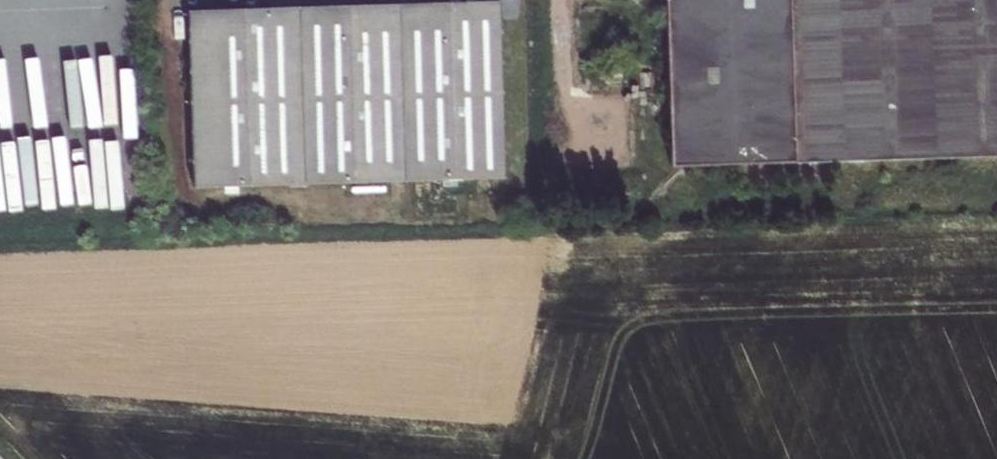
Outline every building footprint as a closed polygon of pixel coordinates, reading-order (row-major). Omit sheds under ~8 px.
[(565,4),(647,1),(652,174),(996,165),(996,0),(565,0),(565,4)] [(473,13),(177,21),(180,195),(479,188),(473,13)]
